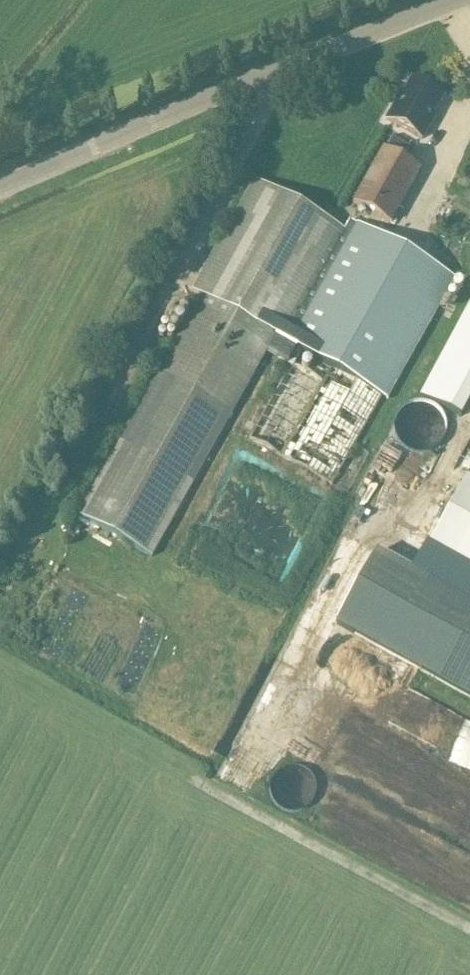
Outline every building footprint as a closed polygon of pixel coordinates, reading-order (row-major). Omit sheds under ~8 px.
[(401,94),(387,120),(422,140),(431,124),(429,123),(443,98),(412,80),(403,95),(401,94)] [(383,149),(353,204),(390,224),(420,170),(402,160),(410,147),(393,138),(386,151),(385,150),(383,149)] [(139,406),(77,516),(107,533),(151,558),(225,427),(266,353),(289,365),(298,350),(332,369),(324,382),(292,364),(270,402),(249,440),(266,449),(282,458),(307,472),(332,486),(357,441),(382,397),(388,401),(456,280),(351,221),(344,232),(254,182),(193,291),(201,295),(139,406)] [(421,395),(455,413),(469,385),(469,302),(421,395)] [(406,448),(415,452),(425,452),(434,449),(441,442),(445,433),(445,423),(442,413),(435,406),(426,402),(416,402),(406,406),(399,413),(395,422),(395,432),(399,441),(406,448)] [(466,478),(429,546),(469,568),(469,480),(466,478)] [(376,554),(336,626),(469,700),(469,606),(376,554)] [(366,671),(355,689),(395,713),(406,695),(366,671)] [(290,813),(299,812),(307,808),(312,802),(315,794),(315,786),(312,778),(305,771),(296,767),(287,768),(278,772),(272,779),(269,788),(270,797),(274,805),(281,810),(290,813)]
